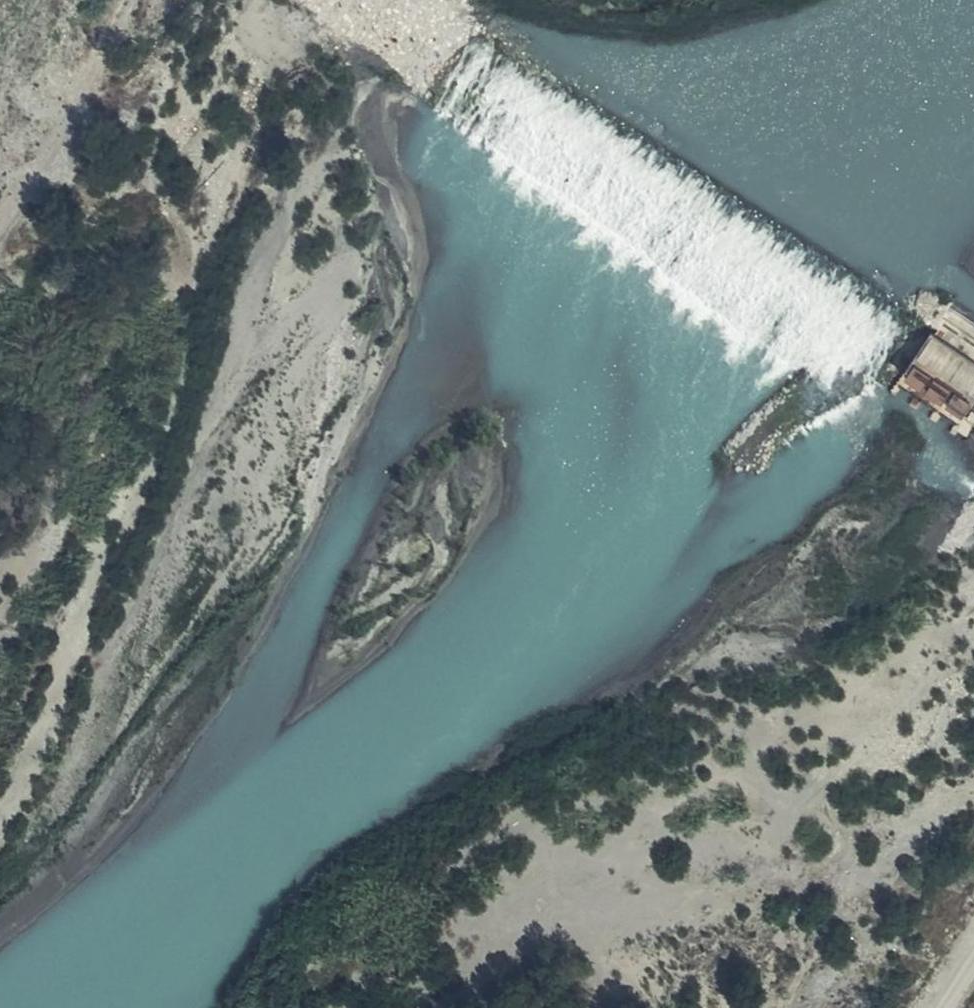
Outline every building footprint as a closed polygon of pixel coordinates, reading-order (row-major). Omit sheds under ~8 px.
[(926,310),(894,356),(962,405),(973,389),(973,344),(926,310)]
